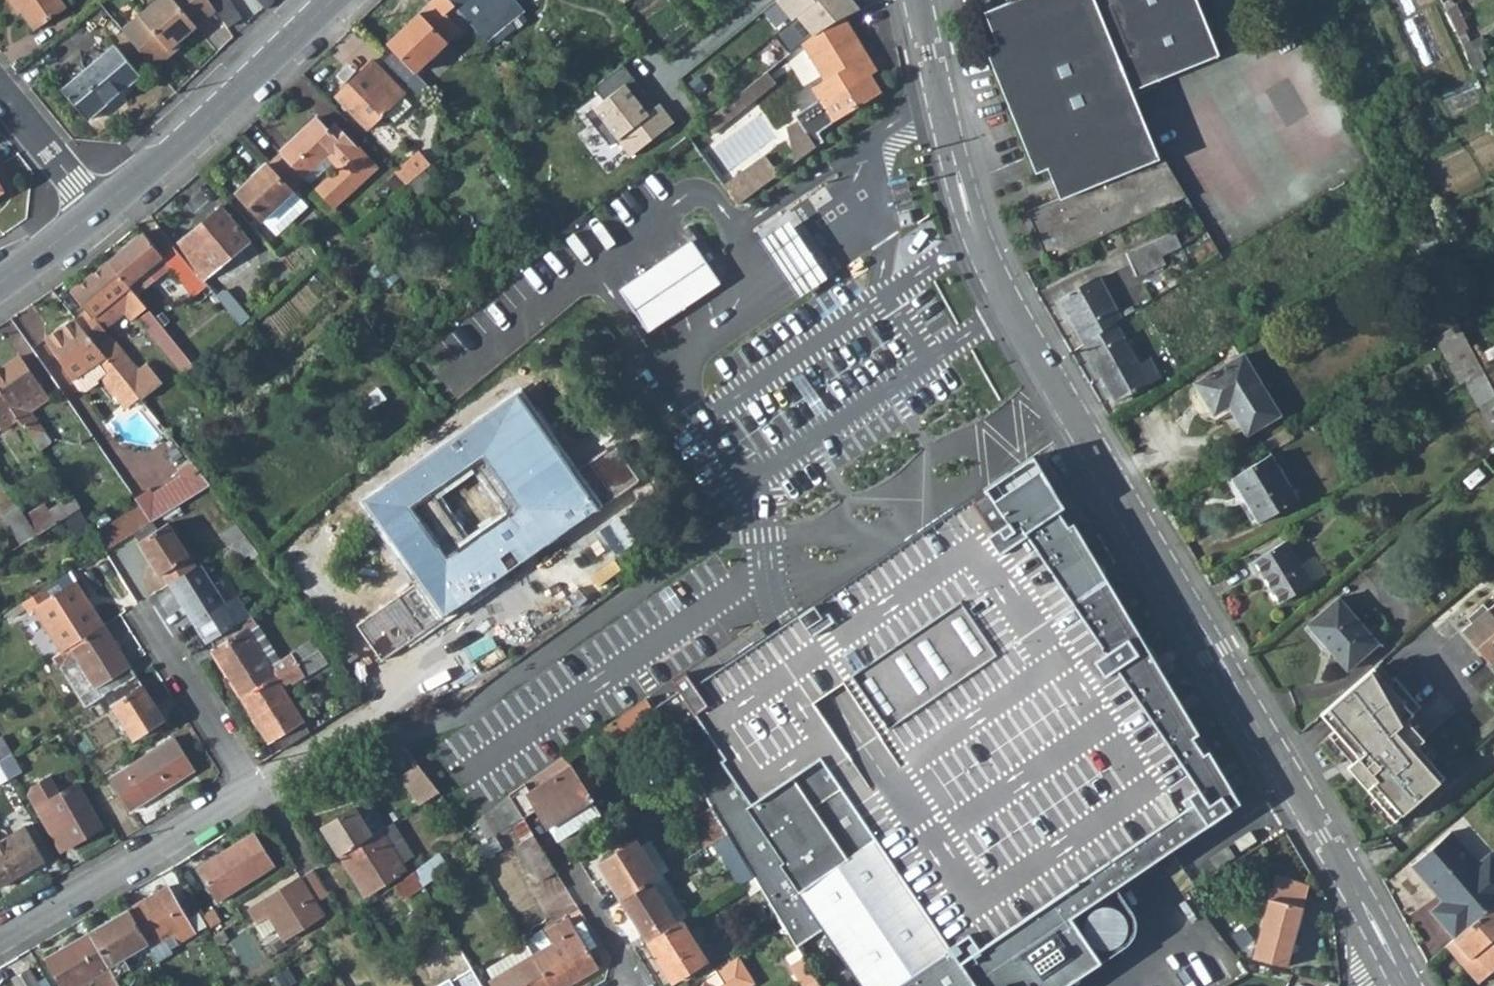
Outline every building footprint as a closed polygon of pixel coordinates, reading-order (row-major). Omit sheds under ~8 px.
[(15,16),(19,13),(31,31),(64,8),(59,0),(5,0),(15,16)] [(120,32),(155,71),(172,56),(169,52),(215,11),(209,3),(207,0),(159,0),(120,32)] [(215,11),(226,28),(240,19),(227,0),(214,0),(209,3),(215,11)] [(263,11),(272,2),(270,0),(253,0),(263,11)] [(427,6),(438,18),(453,6),(448,0),(434,0),(427,6)] [(514,0),(448,0),(453,6),(463,17),(487,43),(524,11),(514,0)] [(1169,156),(1150,163),(1125,95),(1221,59),(1208,24),(1199,0),(1010,0),(1011,3),(990,11),(1002,43),(989,48),(1037,175),(1049,170),(1060,199),(1027,212),(1047,263),(1184,199),(1169,156)] [(747,13),(738,3),(726,14),(734,23),(747,13)] [(1445,11),(1466,56),(1474,50),(1466,33),(1469,31),(1456,4),(1445,11)] [(460,28),(455,23),(463,17),(453,6),(438,18),(427,6),(388,42),(414,71),(460,28)] [(813,37),(792,10),(771,27),(792,54),(800,47),(812,37),(813,37)] [(816,136),(831,127),(880,97),(864,71),(872,66),(843,19),(827,28),(821,31),(818,33),(813,37),(812,37),(800,47),(824,86),(811,94),(816,103),(792,118),(796,124),(784,131),(790,164),(823,134),(816,136)] [(140,76),(112,47),(60,94),(61,95),(87,123),(140,76)] [(792,54),(787,58),(810,95),(811,94),(824,86),(800,47),(792,54)] [(1474,72),(1483,68),(1474,50),(1466,56),(1474,72)] [(373,62),(372,63),(369,59),(358,69),(361,72),(336,96),(367,129),(403,94),(373,62)] [(505,63),(496,70),(507,83),(516,75),(505,63)] [(770,71),(706,121),(715,132),(778,82),(770,71)] [(305,179),(328,157),(333,161),(341,169),(341,174),(334,180),(330,178),(316,191),(335,211),(377,171),(359,150),(339,129),(332,135),(327,130),(315,117),(279,152),(305,179)] [(635,147),(645,139),(630,120),(620,128),(635,147)] [(339,129),(334,124),(327,130),(332,135),(339,129)] [(782,171),(769,152),(729,181),(731,186),(734,190),(737,193),(740,197),(742,200),(758,190),(782,171)] [(394,173),(406,185),(423,171),(428,167),(416,153),(393,172),(394,173)] [(333,161),(328,157),(305,179),(309,183),(333,161)] [(232,193),(275,235),(307,204),(292,189),(290,189),(264,161),(232,193)] [(423,171),(406,185),(416,196),(432,183),(423,171)] [(200,281),(246,242),(218,208),(172,247),(200,281)] [(1396,237),(1407,231),(1399,215),(1388,221),(1396,237)] [(1160,255),(1181,245),(1175,232),(1126,254),(1136,277),(1164,264),(1160,255)] [(133,278),(148,266),(154,273),(167,288),(178,280),(194,300),(208,290),(200,281),(172,247),(159,233),(147,242),(141,234),(106,263),(133,294),(140,289),(139,286),(133,278)] [(693,237),(621,287),(651,329),(722,282),(693,237)] [(385,288),(398,277),(379,257),(365,268),(371,275),(385,288)] [(101,325),(109,317),(125,304),(132,313),(136,309),(139,313),(145,308),(133,294),(106,263),(84,280),(68,293),(84,313),(76,320),(106,357),(112,364),(138,396),(146,406),(167,387),(146,362),(136,369),(109,334),(101,325)] [(154,273),(148,266),(133,278),(139,286),(154,273)] [(1084,345),(1115,323),(1122,318),(1099,278),(1060,299),(1084,345)] [(211,294),(238,326),(245,319),(220,287),(211,294)] [(164,329),(145,308),(139,313),(136,309),(132,313),(154,338),(164,329)] [(106,357),(76,320),(45,343),(74,380),(106,357)] [(1084,345),(1115,400),(1159,375),(1150,359),(1138,365),(1115,323),(1084,345)] [(1433,337),(1459,384),(1464,381),(1481,371),(1456,324),(1433,337)] [(1245,433),(1277,414),(1242,354),(1194,383),(1213,415),(1229,406),(1245,433)] [(0,369),(0,393),(18,419),(22,425),(30,420),(28,417),(31,415),(28,410),(46,399),(18,357),(0,369)] [(106,357),(74,380),(81,390),(87,390),(102,379),(99,375),(112,364),(106,357)] [(112,364),(99,375),(102,379),(112,391),(117,386),(131,402),(138,396),(112,364)] [(1493,397),(1493,393),(1481,371),(1464,381),(1478,407),(1493,397)] [(357,625),(382,660),(637,481),(612,445),(577,470),(520,389),(361,500),(419,581),(357,625)] [(0,430),(18,419),(0,393),(0,429),(0,430)] [(1493,437),(1493,397),(1478,407),(1477,407),(1493,437)] [(30,438),(42,430),(31,415),(28,417),(30,420),(22,425),(30,438)] [(1250,526),(1289,501),(1261,457),(1223,480),(1250,526)] [(1039,458),(963,505),(886,552),(800,609),(781,622),(765,633),(679,689),(712,744),(691,756),(798,944),(826,928),(866,985),(1098,985),(1070,916),(1094,901),(1133,872),(1243,802),(1039,458)] [(210,483),(190,459),(176,470),(179,474),(152,491),(148,486),(132,497),(150,523),(152,521),(210,483)] [(72,498),(34,522),(41,532),(79,509),(72,498)] [(14,505),(0,514),(0,515),(20,546),(35,536),(14,505)] [(147,524),(136,507),(96,533),(108,550),(133,533),(147,524)] [(169,523),(158,530),(152,521),(150,523),(147,524),(133,533),(159,575),(162,573),(169,584),(196,567),(169,523)] [(1266,610),(1303,588),(1277,545),(1235,569),(1243,581),(1247,579),(1266,610)] [(206,643),(210,641),(249,616),(236,595),(224,603),(200,564),(196,567),(169,584),(206,643)] [(71,573),(42,591),(49,600),(77,583),(71,573)] [(34,611),(60,652),(103,625),(77,583),(49,600),(42,591),(22,603),(28,614),(34,611)] [(1344,671),(1375,643),(1335,598),(1304,626),(1344,671)] [(1459,628),(1489,664),(1493,660),(1493,606),(1490,610),(1485,604),(1459,628)] [(268,666),(244,630),(256,623),(251,615),(249,616),(210,641),(216,649),(212,651),(241,698),(296,663),(289,652),(279,659),(268,666)] [(279,659),(256,623),(244,630),(268,666),(279,659)] [(51,658),(57,668),(78,656),(103,696),(135,676),(103,625),(60,652),(51,658)] [(317,649),(310,638),(289,652),(296,663),(317,649)] [(310,731),(282,687),(290,681),(292,683),(326,661),(318,648),(317,649),(296,663),(241,698),(267,741),(274,737),(282,749),(310,731)] [(1342,761),(1390,812),(1438,774),(1412,745),(1422,734),(1404,716),(1411,710),(1371,663),(1313,710),(1351,754),(1342,761)] [(162,720),(135,676),(103,696),(94,701),(101,713),(111,708),(130,739),(162,720)] [(646,697),(645,696),(632,706),(602,727),(614,745),(656,715),(651,706),(646,697)] [(0,735),(0,759),(10,753),(0,735)] [(128,809),(194,770),(173,737),(108,776),(128,809)] [(8,778),(20,771),(10,753),(0,759),(0,764),(8,778)] [(581,765),(571,771),(561,755),(506,796),(522,820),(535,811),(556,840),(597,812),(584,793),(595,785),(581,765)] [(416,763),(398,775),(417,804),(437,791),(436,790),(416,763)] [(61,851),(102,828),(77,785),(60,794),(52,781),(30,793),(39,807),(36,809),(61,851)] [(509,826),(521,844),(516,846),(540,882),(555,872),(522,820),(506,796),(484,814),(487,820),(490,819),(498,832),(509,826)] [(355,808),(354,807),(327,823),(335,835),(329,839),(338,854),(383,827),(382,826),(367,801),(355,808)] [(708,804),(696,813),(713,840),(726,831),(708,804)] [(400,862),(412,855),(391,820),(382,826),(383,827),(338,854),(363,893),(404,868),(400,862)] [(329,839),(335,835),(327,823),(321,827),(329,839)] [(44,861),(24,827),(0,841),(0,885),(44,861)] [(720,852),(738,883),(742,880),(751,874),(726,831),(713,840),(720,852)] [(1412,866),(1443,902),(1453,913),(1442,922),(1455,937),(1493,904),(1493,856),(1493,854),(1479,865),(1452,832),(1412,866)] [(217,899),(273,864),(253,833),(197,867),(217,899)] [(668,868),(650,839),(637,847),(633,840),(596,863),(619,899),(647,881),(659,874),(668,868)] [(711,857),(720,852),(713,840),(704,845),(711,857)] [(433,857),(415,870),(441,915),(443,919),(456,911),(433,871),(440,867),(433,857)] [(415,870),(395,886),(403,898),(419,889),(436,918),(441,915),(415,870)] [(323,914),(316,903),(329,896),(312,871),(311,871),(301,877),(248,909),(257,923),(269,916),(276,929),(282,938),(323,914)] [(666,886),(659,874),(647,881),(655,894),(666,886)] [(759,887),(751,874),(742,880),(749,892),(759,887)] [(1254,959),(1245,952),(1241,963),(1249,972),(1268,976),(1271,968),(1273,961),(1287,965),(1309,887),(1276,876),(1254,959)] [(685,916),(666,886),(655,894),(647,881),(619,899),(645,941),(678,920),(685,916)] [(148,947),(173,931),(177,939),(192,930),(166,886),(126,910),(147,944),(148,947)] [(1091,938),(1100,945),(1111,948),(1123,942),(1130,931),(1129,916),(1121,907),(1110,902),(1097,906),(1088,914),(1086,925),(1091,938)] [(1433,910),(1442,922),(1453,913),(1443,902),(1433,910)] [(1447,944),(1464,963),(1474,954),(1490,972),(1493,968),(1493,904),(1455,937),(1447,944)] [(126,910),(90,933),(116,977),(129,969),(123,958),(147,944),(126,910)] [(276,929),(269,916),(257,923),(264,936),(276,929)] [(563,938),(534,955),(552,985),(566,985),(598,968),(586,947),(595,942),(580,916),(571,921),(569,918),(556,926),(563,938)] [(645,941),(670,980),(703,960),(678,920),(645,941)] [(90,933),(46,960),(62,985),(79,985),(99,974),(104,983),(116,977),(90,933)] [(493,985),(552,985),(534,955),(528,945),(509,956),(515,966),(493,979),(490,981),(493,985)] [(1160,985),(1220,985),(1245,972),(1231,946),(1160,985)] [(444,961),(457,985),(458,985),(468,985),(465,981),(476,975),(462,951),(444,961)] [(1464,963),(1479,980),(1490,972),(1474,954),(1464,963)] [(754,981),(746,968),(737,955),(710,972),(718,985),(715,985),(746,985),(754,981)] [(493,979),(515,966),(509,956),(487,969),(493,979)] [(803,985),(814,978),(801,957),(788,965),(801,985),(803,985)] [(27,969),(11,979),(15,985),(37,985),(27,969)] [(116,977),(104,983),(99,974),(79,985),(116,985),(120,984),(116,977)] [(803,985),(819,985),(814,978),(803,985)]
